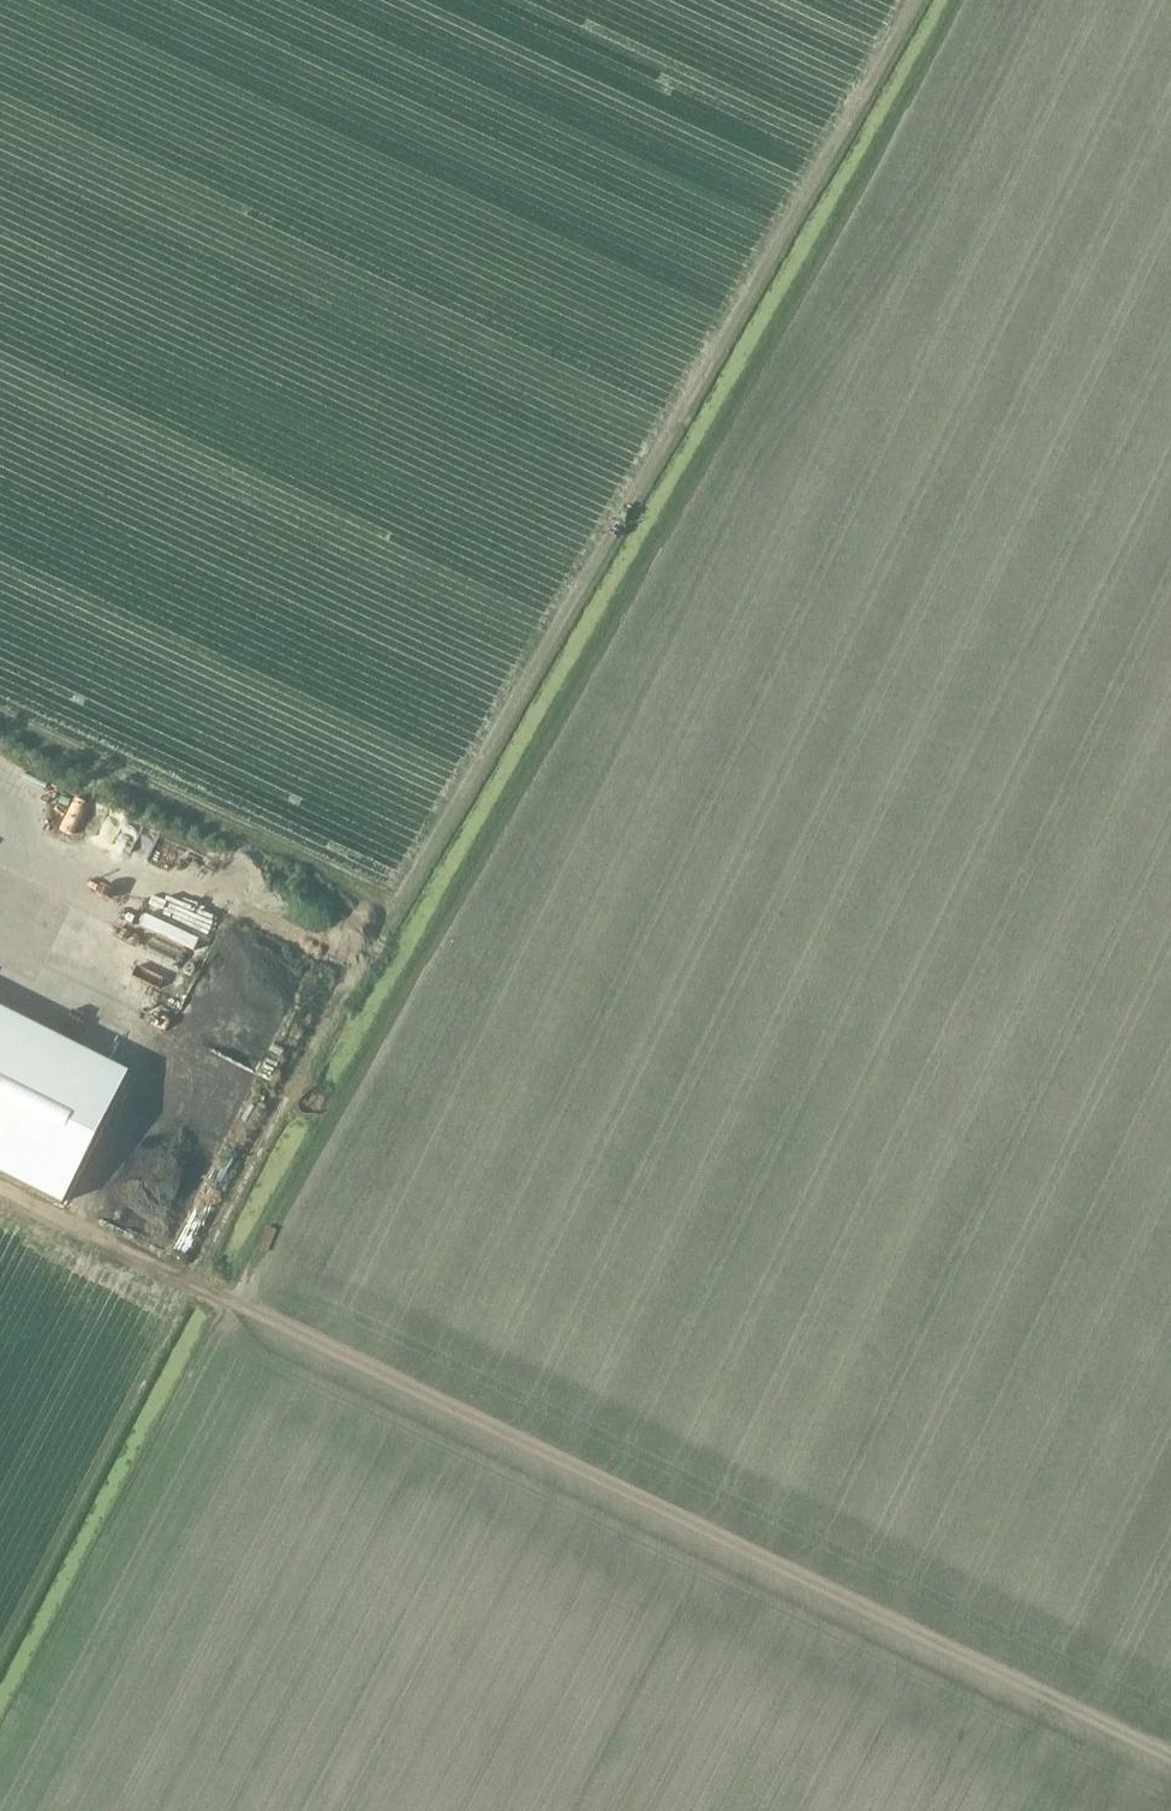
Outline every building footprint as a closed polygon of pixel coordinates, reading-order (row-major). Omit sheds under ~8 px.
[(60,1205),(127,1073),(0,1009),(0,1175),(60,1205)]
